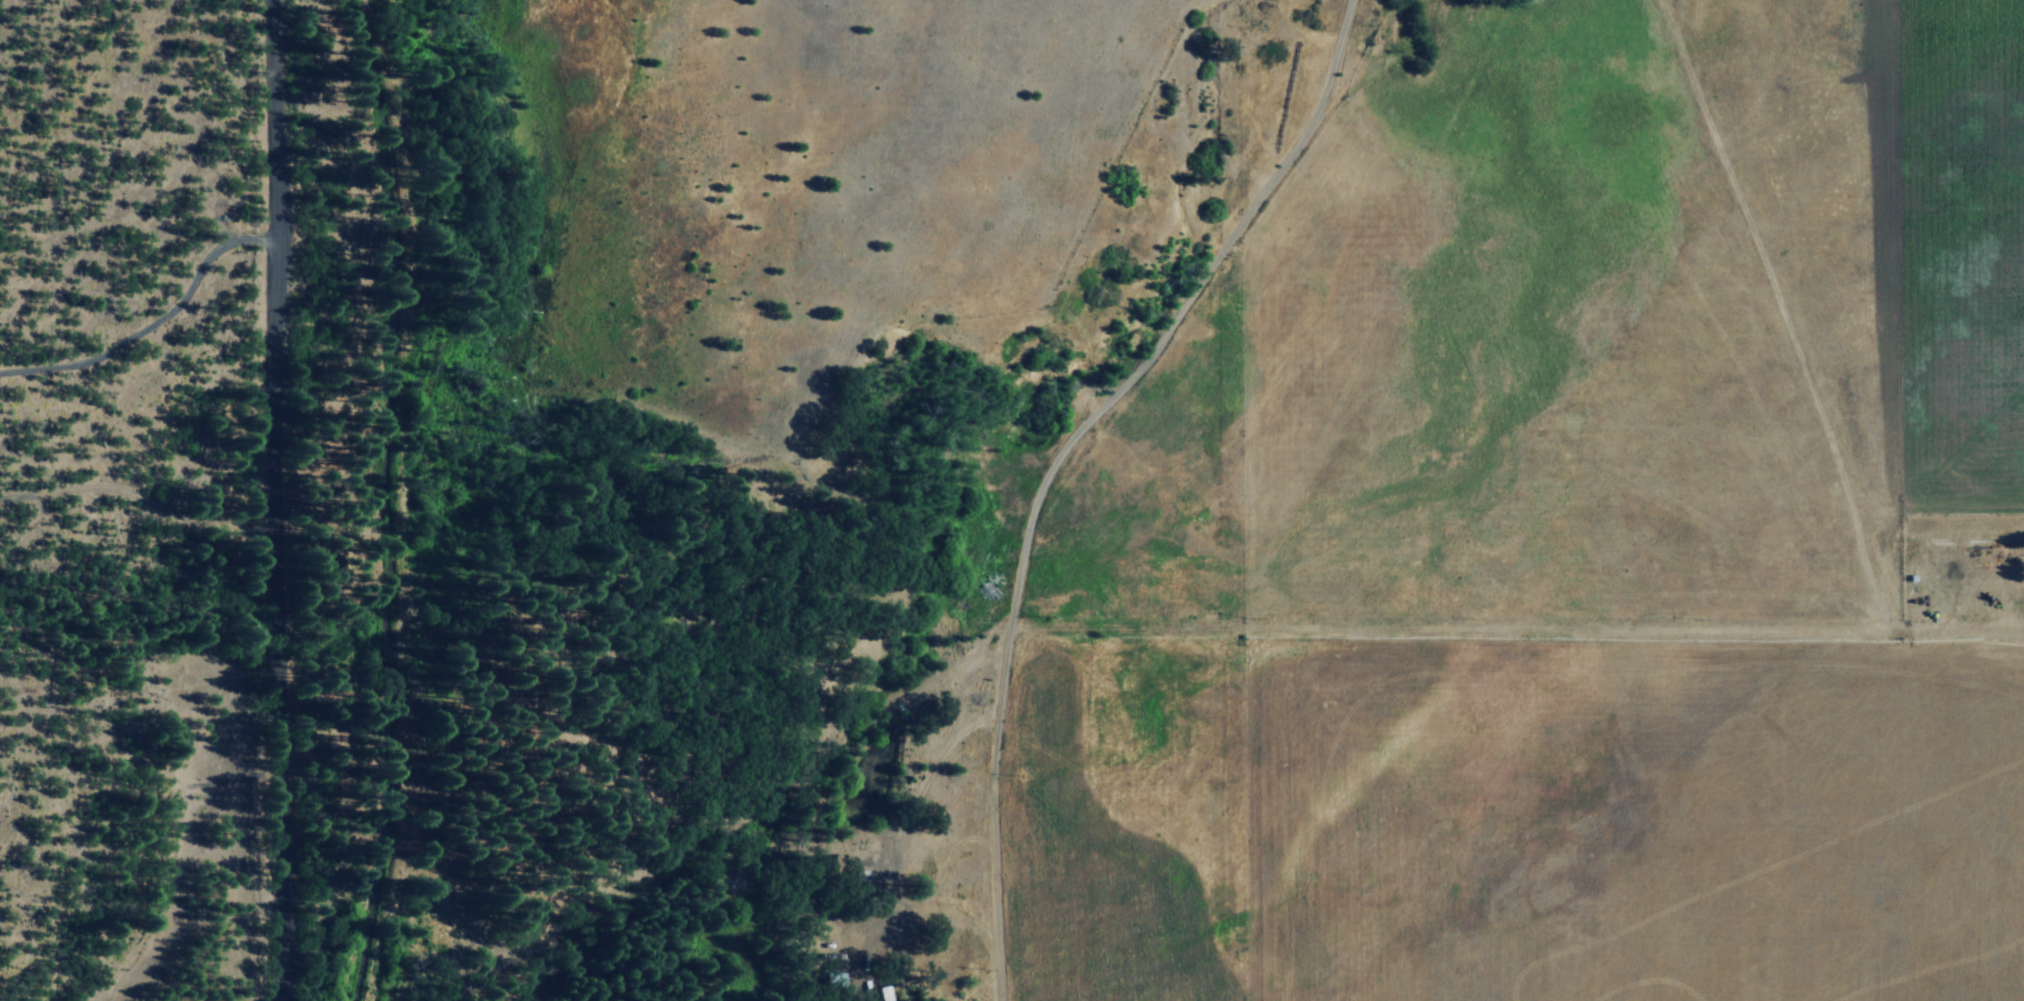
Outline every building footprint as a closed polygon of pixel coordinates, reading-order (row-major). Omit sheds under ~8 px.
[(878,1000),(889,1000),(887,985),(876,987),(878,1000)]
